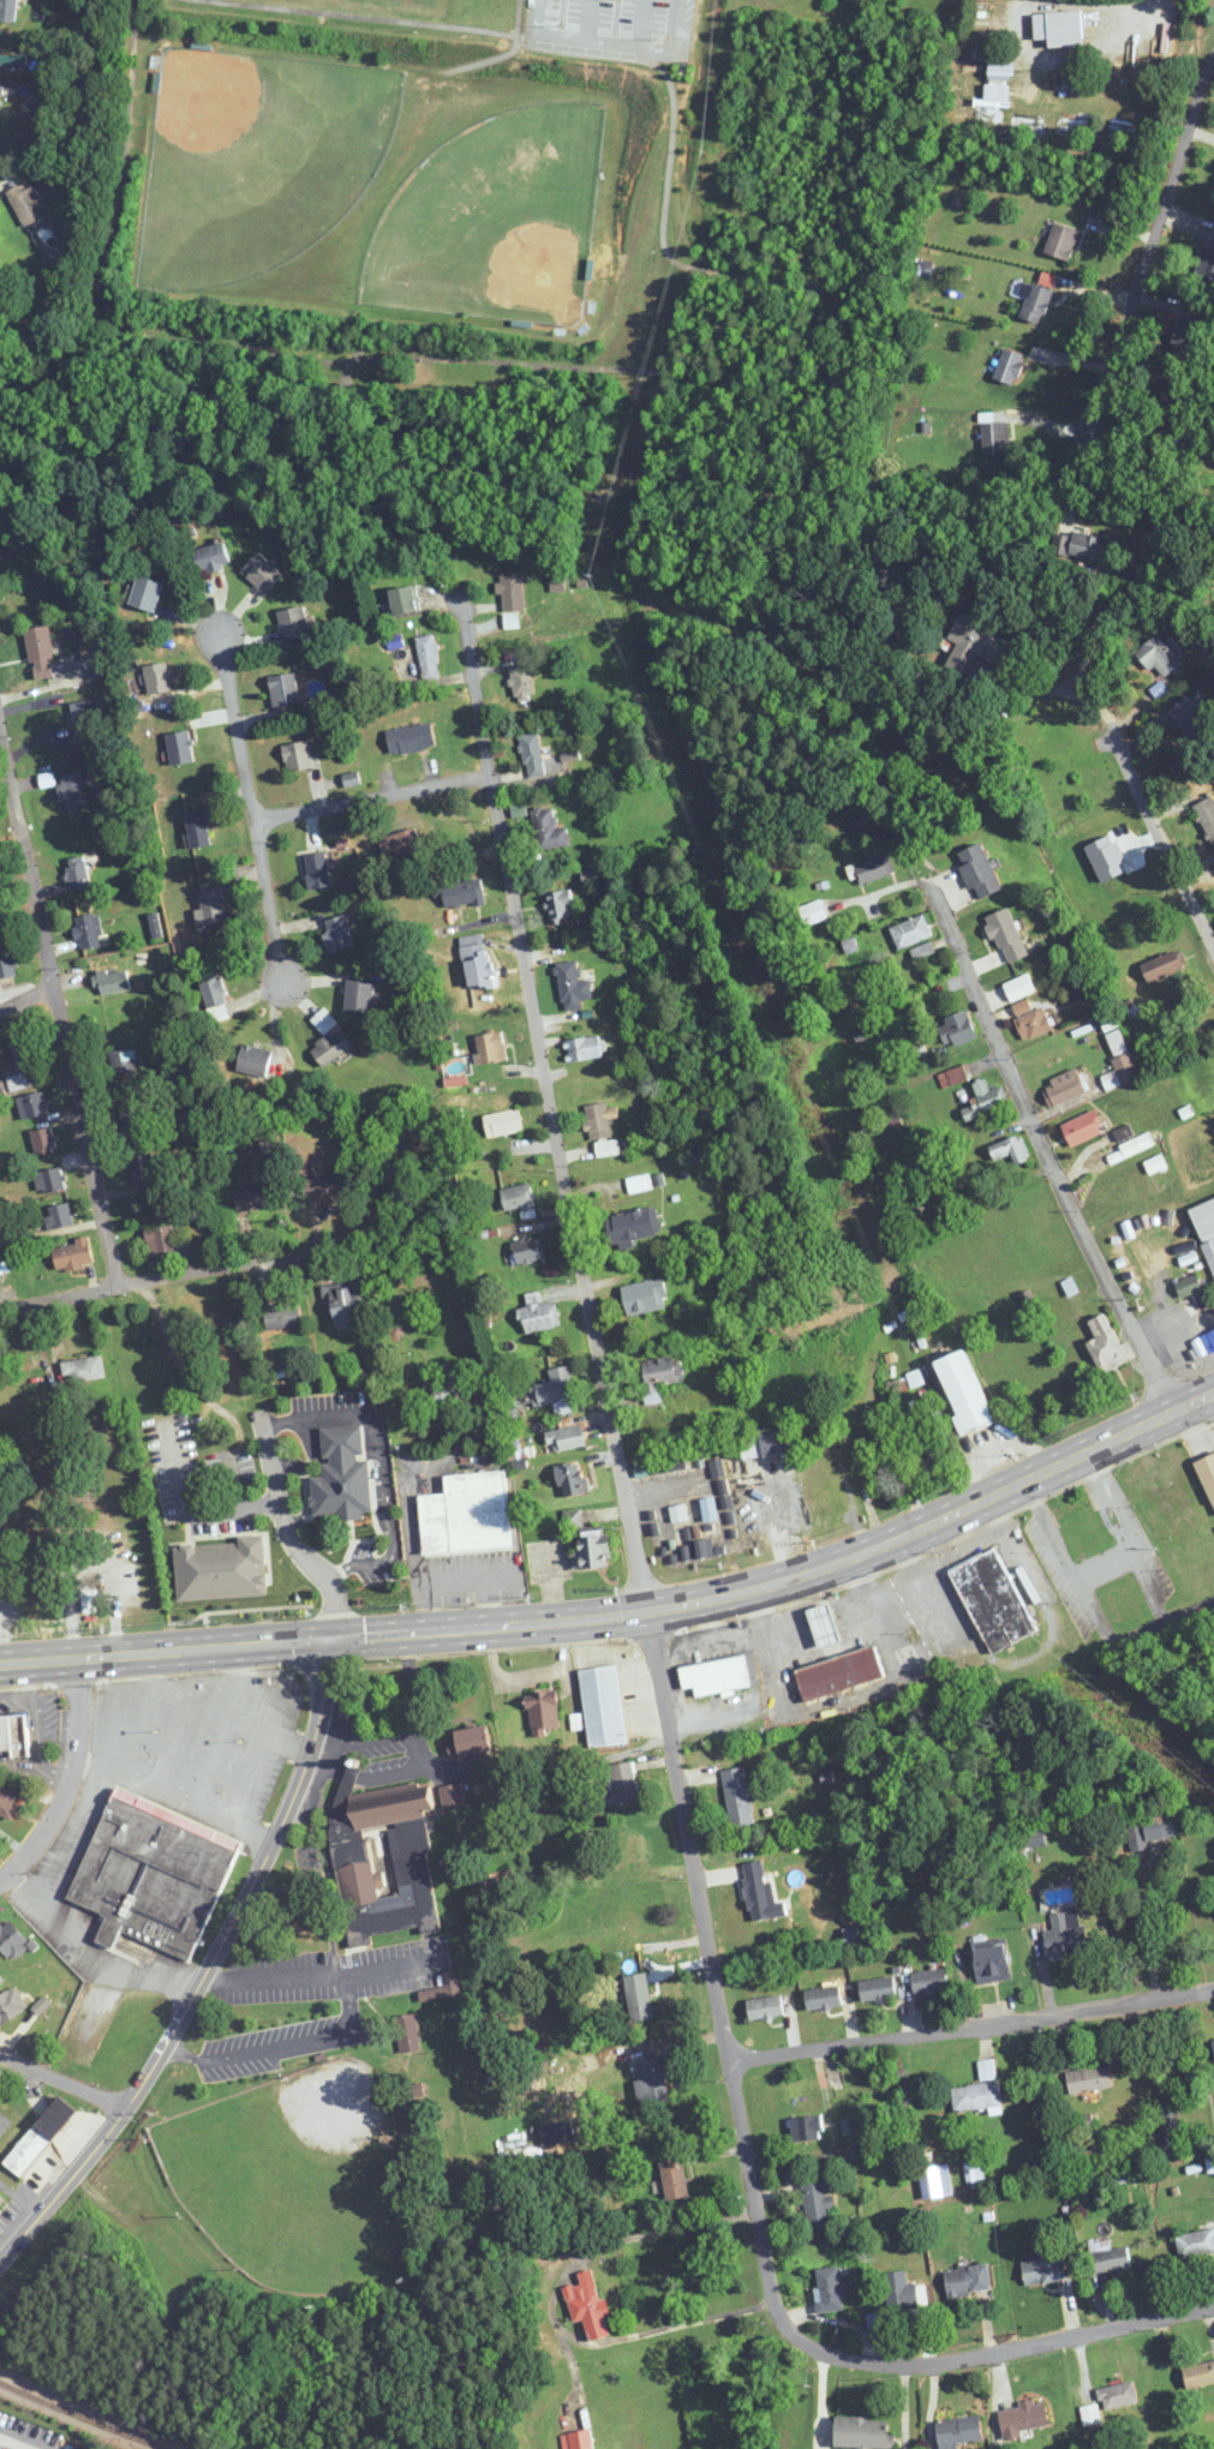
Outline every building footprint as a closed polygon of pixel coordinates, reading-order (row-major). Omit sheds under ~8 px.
[(16,22),(16,0),(0,0),(0,22),(16,22)] [(1083,11),(1033,13),(1035,40),(1049,39),(1050,47),(1084,46),(1083,11)] [(1015,50),(989,50),(989,82),(1015,82),(1015,50)] [(0,55),(0,66),(26,66),(26,55),(0,55)] [(21,190),(19,185),(7,191),(25,227),(49,215),(33,184),(21,190)] [(1071,262),(1080,232),(1054,224),(1045,254),(1071,262)] [(1020,316),(1042,324),(1054,290),(1032,282),(1020,316)] [(994,376),(1014,384),(1026,355),(1006,347),(994,376)] [(1009,453),(1009,423),(982,423),(982,453),(1009,453)] [(1058,529),(1053,553),(1102,564),(1107,540),(1058,529)] [(231,564),(225,542),(194,550),(200,573),(231,564)] [(241,570),(265,593),(283,574),(260,551),(241,570)] [(500,612),(523,612),(523,574),(500,574),(500,612)] [(164,583),(138,575),(129,605),(155,612),(164,583)] [(394,615),(420,609),(414,584),(389,589),(394,615)] [(311,637),(305,606),(277,612),(283,642),(311,637)] [(948,640),(955,644),(945,663),(966,674),(976,655),(997,666),(1011,639),(962,614),(948,640)] [(49,626),(26,628),(32,680),(55,677),(49,626)] [(1135,652),(1151,672),(1156,668),(1164,678),(1183,663),(1159,633),(1135,652)] [(418,636),(421,680),(440,678),(437,635),(418,636)] [(143,668),(150,696),(175,689),(167,661),(143,668)] [(507,672),(519,700),(538,692),(526,664),(507,672)] [(268,678),(274,709),(300,704),(294,673),(268,678)] [(1179,698),(1179,735),(1213,735),(1213,698),(1179,698)] [(77,742),(100,739),(96,701),(72,704),(77,742)] [(436,747),(432,723),(387,730),(391,754),(436,747)] [(194,761),(189,730),(166,735),(171,765),(194,761)] [(527,778),(545,776),(539,732),(521,735),(527,778)] [(283,746),(288,773),(314,768),(308,741),(283,746)] [(57,776),(64,810),(87,805),(81,781),(89,779),(87,770),(57,776)] [(1213,847),(1213,799),(1213,796),(1193,805),(1213,847)] [(557,828),(553,806),(531,809),(537,850),(570,845),(567,826),(557,828)] [(213,843),(206,810),(186,814),(192,847),(213,843)] [(422,853),(417,830),(383,836),(387,860),(422,853)] [(957,852),(973,899),(1000,890),(984,843),(957,852)] [(311,888),(331,885),(325,851),(305,855),(311,888)] [(895,873),(888,853),(855,864),(861,883),(895,873)] [(68,858),(68,888),(87,888),(87,858),(68,858)] [(444,905),(484,905),(484,882),(444,882),(444,905)] [(226,922),(222,887),(201,890),(205,924),(226,922)] [(546,893),(551,923),(576,919),(570,888),(546,893)] [(800,906),(806,925),(827,918),(821,900),(800,906)] [(83,951),(106,943),(96,912),(72,920),(83,951)] [(353,946),(348,915),(324,919),(329,950),(353,946)] [(890,926),(897,948),(932,937),(925,915),(890,926)] [(468,990),(493,986),(485,933),(460,937),(468,990)] [(985,948),(990,971),(1023,963),(1017,940),(985,948)] [(19,966),(1,946),(0,947),(0,978),(2,981),(19,966)] [(921,956),(927,953),(924,946),(917,949),(921,956)] [(1183,973),(1178,953),(1142,962),(1148,982),(1183,973)] [(583,1009),(582,999),(593,998),(590,979),(580,980),(578,960),(556,963),(562,1012),(583,1009)] [(96,973),(99,995),(130,990),(127,968),(96,973)] [(216,968),(195,976),(208,1009),(229,1001),(216,968)] [(372,1012),(374,981),(347,980),(345,1010),(372,1012)] [(1010,1007),(1025,1042),(1053,1030),(1043,1007),(1033,1011),(1028,999),(1010,1007)] [(310,1020),(324,1035),(337,1024),(323,1008),(310,1020)] [(977,1039),(968,1010),(939,1020),(948,1048),(977,1039)] [(352,1048),(341,1030),(310,1049),(322,1067),(352,1048)] [(479,1064),(506,1061),(503,1032),(475,1035),(479,1064)] [(17,1069),(42,1063),(36,1035),(10,1041),(17,1069)] [(566,1060),(602,1060),(602,1038),(566,1038),(566,1060)] [(266,1077),(273,1050),(243,1043),(237,1070),(266,1077)] [(141,1070),(134,1046),(108,1053),(115,1077),(141,1070)] [(1112,1059),(1121,1083),(1140,1076),(1131,1052),(1112,1059)] [(938,1075),(942,1089),(969,1079),(964,1066),(938,1075)] [(1044,1078),(1046,1102),(1083,1100),(1081,1075),(1044,1078)] [(1003,1087),(989,1090),(987,1080),(974,1083),(978,1104),(962,1108),(965,1117),(1008,1108),(1003,1087)] [(22,1120),(49,1113),(44,1091),(16,1098),(22,1120)] [(611,1137),(607,1103),(585,1105),(588,1140),(611,1137)] [(151,1135),(144,1104),(121,1109),(128,1140),(151,1135)] [(483,1115),(487,1137),(523,1131),(519,1109),(483,1115)] [(1105,1131),(1096,1110),(1061,1125),(1071,1147),(1105,1131)] [(59,1147),(49,1126),(30,1135),(40,1156),(59,1147)] [(989,1145),(995,1169),(1028,1159),(1021,1136),(989,1145)] [(616,1156),(616,1143),(597,1143),(597,1156),(616,1156)] [(137,1194),(159,1190),(152,1153),(130,1157),(137,1194)] [(40,1196),(66,1187),(60,1166),(33,1175),(40,1196)] [(352,1195),(349,1173),(302,1181),(306,1202),(352,1195)] [(651,1190),(650,1176),(627,1178),(628,1192),(651,1190)] [(501,1190),(506,1211),(522,1208),(523,1215),(536,1212),(530,1184),(501,1190)] [(281,1208),(278,1185),(230,1190),(232,1214),(281,1208)] [(1202,1242),(1213,1274),(1213,1198),(1190,1207),(1202,1242)] [(44,1210),(51,1231),(75,1223),(68,1202),(44,1210)] [(659,1236),(653,1207),(605,1216),(610,1245),(659,1236)] [(145,1231),(150,1257),(177,1251),(172,1225),(145,1231)] [(547,1256),(540,1234),(509,1245),(516,1266),(547,1256)] [(76,1239),(76,1245),(53,1248),(56,1270),(93,1266),(90,1237),(76,1239)] [(13,1272),(10,1262),(0,1264),(0,1275),(13,1272)] [(1176,1281),(1180,1297),(1203,1291),(1199,1275),(1176,1281)] [(628,1316),(669,1308),(664,1279),(622,1287),(628,1316)] [(324,1305),(333,1304),(335,1331),(365,1328),(360,1282),(322,1286),(324,1305)] [(1202,1312),(1213,1308),(1208,1291),(1196,1295),(1202,1312)] [(526,1307),(524,1306),(522,1329),(558,1331),(560,1304),(541,1303),(541,1294),(527,1293),(526,1307)] [(265,1307),(267,1330),(302,1327),(300,1304),(265,1307)] [(1120,1344),(1105,1313),(1088,1321),(1096,1339),(1087,1343),(1102,1374),(1136,1358),(1128,1340),(1120,1344)] [(935,1361),(963,1435),(994,1423),(967,1349),(935,1361)] [(61,1363),(66,1386),(106,1378),(102,1356),(61,1363)] [(681,1382),(676,1356),(638,1364),(645,1402),(661,1399),(658,1386),(681,1382)] [(571,1365),(549,1369),(551,1383),(531,1386),(534,1407),(577,1400),(571,1365)] [(15,1403),(47,1399),(44,1372),(12,1376),(15,1403)] [(551,1454),(588,1445),(582,1424),(546,1433),(551,1454)] [(312,1478),(314,1518),(370,1515),(364,1426),(321,1428),(324,1477),(312,1478)] [(739,1436),(743,1459),(793,1450),(789,1427),(739,1436)] [(1195,1462),(1213,1506),(1213,1454),(1195,1462)] [(581,1461),(556,1468),(564,1498),(589,1492),(581,1461)] [(511,1550),(505,1471),(445,1476),(446,1494),(419,1495),(423,1556),(511,1550)] [(564,1512),(566,1528),(582,1527),(581,1510),(564,1512)] [(573,1551),(574,1569),(611,1567),(610,1533),(579,1534),(579,1550),(573,1551)] [(201,1589),(193,1548),(171,1552),(179,1593),(201,1589)] [(950,1572),(992,1655),(1038,1632),(996,1548),(950,1572)] [(128,1561),(128,1591),(150,1591),(150,1561),(128,1561)] [(808,1610),(818,1648),(840,1643),(831,1604),(808,1610)] [(885,1682),(876,1648),(795,1669),(804,1702),(885,1682)] [(745,1657),(679,1667),(683,1690),(696,1688),(697,1697),(750,1689),(745,1657)] [(628,1744),(618,1666),(579,1671),(589,1749),(628,1744)] [(528,1693),(528,1730),(558,1730),(558,1693),(528,1693)] [(12,1752),(12,1758),(29,1758),(28,1716),(0,1717),(0,1752),(12,1752)] [(455,1730),(456,1740),(448,1741),(450,1758),(459,1757),(461,1771),(487,1768),(485,1753),(491,1752),(488,1726),(455,1730)] [(611,1790),(602,1791),(604,1806),(639,1800),(633,1762),(607,1766),(611,1790)] [(334,1846),(371,1841),(369,1829),(389,1827),(398,1896),(378,1898),(374,1863),(339,1867),(348,1946),(354,1947),(370,1945),(372,1934),(421,1928),(422,1934),(438,1932),(428,1852),(429,1847),(425,1812),(434,1810),(430,1784),(354,1793),(360,1768),(345,1765),(332,1830),(334,1846)] [(753,1826),(746,1768),(723,1770),(730,1829),(753,1826)] [(463,1808),(461,1784),(441,1786),(443,1810),(463,1808)] [(0,1785),(0,1815),(9,1819),(21,1795),(0,1785)] [(70,1901),(106,1914),(96,1942),(114,1948),(120,1932),(195,1960),(240,1839),(111,1791),(70,1901)] [(1128,1841),(1176,1841),(1176,1816),(1144,1816),(1144,1827),(1128,1827),(1128,1841)] [(752,1923),(788,1915),(785,1901),(774,1903),(768,1874),(743,1879),(752,1923)] [(1044,1931),(1048,1958),(1089,1951),(1083,1909),(1051,1914),(1053,1930),(1044,1931)] [(30,1948),(13,1918),(0,1926),(0,1946),(8,1960),(30,1948)] [(977,1984),(1011,1981),(1007,1944),(974,1947),(977,1984)] [(949,1990),(947,1969),(913,1972),(915,1993),(949,1990)] [(443,1974),(446,1987),(419,1992),(421,2002),(461,1995),(457,1971),(443,1974)] [(623,1977),(631,2022),(655,2018),(647,1973),(623,1977)] [(864,2004),(897,1996),(892,1975),(859,1983),(864,2004)] [(14,1986),(0,1995),(0,2026),(29,2007),(14,1986)] [(807,2010),(841,2006),(839,1986),(805,1990),(807,2010)] [(785,2015),(781,1994),(746,2001),(751,2022),(785,2015)] [(662,2057),(639,2061),(642,2080),(635,2081),(640,2108),(670,2103),(662,2057)] [(1002,2108),(998,2079),(997,2079),(994,2059),(979,2061),(982,2083),(951,2087),(955,2115),(1002,2108)] [(1070,2093),(1114,2087),(1110,2065),(1067,2071),(1070,2093)] [(76,2111),(57,2096),(5,2164),(24,2179),(76,2111)] [(1165,2146),(1184,2143),(1176,2100),(1158,2103),(1165,2146)] [(820,2115),(790,2120),(794,2142),(824,2137),(820,2115)] [(689,2197),(681,2158),(660,2162),(668,2201),(689,2197)] [(926,2168),(919,2193),(946,2200),(954,2168),(926,2161),(924,2168),(926,2168)] [(965,2165),(968,2183),(984,2180),(980,2162),(965,2165)] [(828,2179),(803,2181),(807,2226),(832,2224),(828,2179)] [(1178,2232),(1178,2256),(1213,2256),(1213,2232),(1178,2232)] [(1095,2273),(1131,2268),(1128,2247),(1112,2249),(1111,2240),(1090,2243),(1095,2273)] [(1025,2286),(1067,2280),(1063,2254),(1022,2259),(1025,2286)] [(944,2272),(949,2298),(994,2290),(989,2263),(944,2272)] [(845,2311),(845,2283),(839,2283),(839,2268),(817,2268),(817,2311),(845,2311)] [(574,2322),(585,2319),(590,2341),(611,2335),(606,2318),(611,2316),(607,2298),(601,2299),(593,2270),(578,2273),(580,2283),(564,2287),(574,2322)] [(1213,2384),(1213,2362),(1183,2367),(1187,2389),(1213,2384)] [(1139,2403),(1134,2381),(1098,2391),(1103,2412),(1139,2403)] [(1021,2432),(1050,2427),(1045,2401),(999,2410),(1004,2441),(1022,2438),(1021,2432)] [(1080,2408),(1083,2427),(1100,2424),(1098,2405),(1080,2408)] [(983,2441),(981,2417),(937,2421),(940,2448),(958,2448),(958,2444),(983,2441)] [(895,2434),(887,2434),(887,2418),(836,2418),(836,2448),(895,2448),(895,2434)] [(592,2431),(560,2434),(562,2448),(594,2448),(592,2431)]
